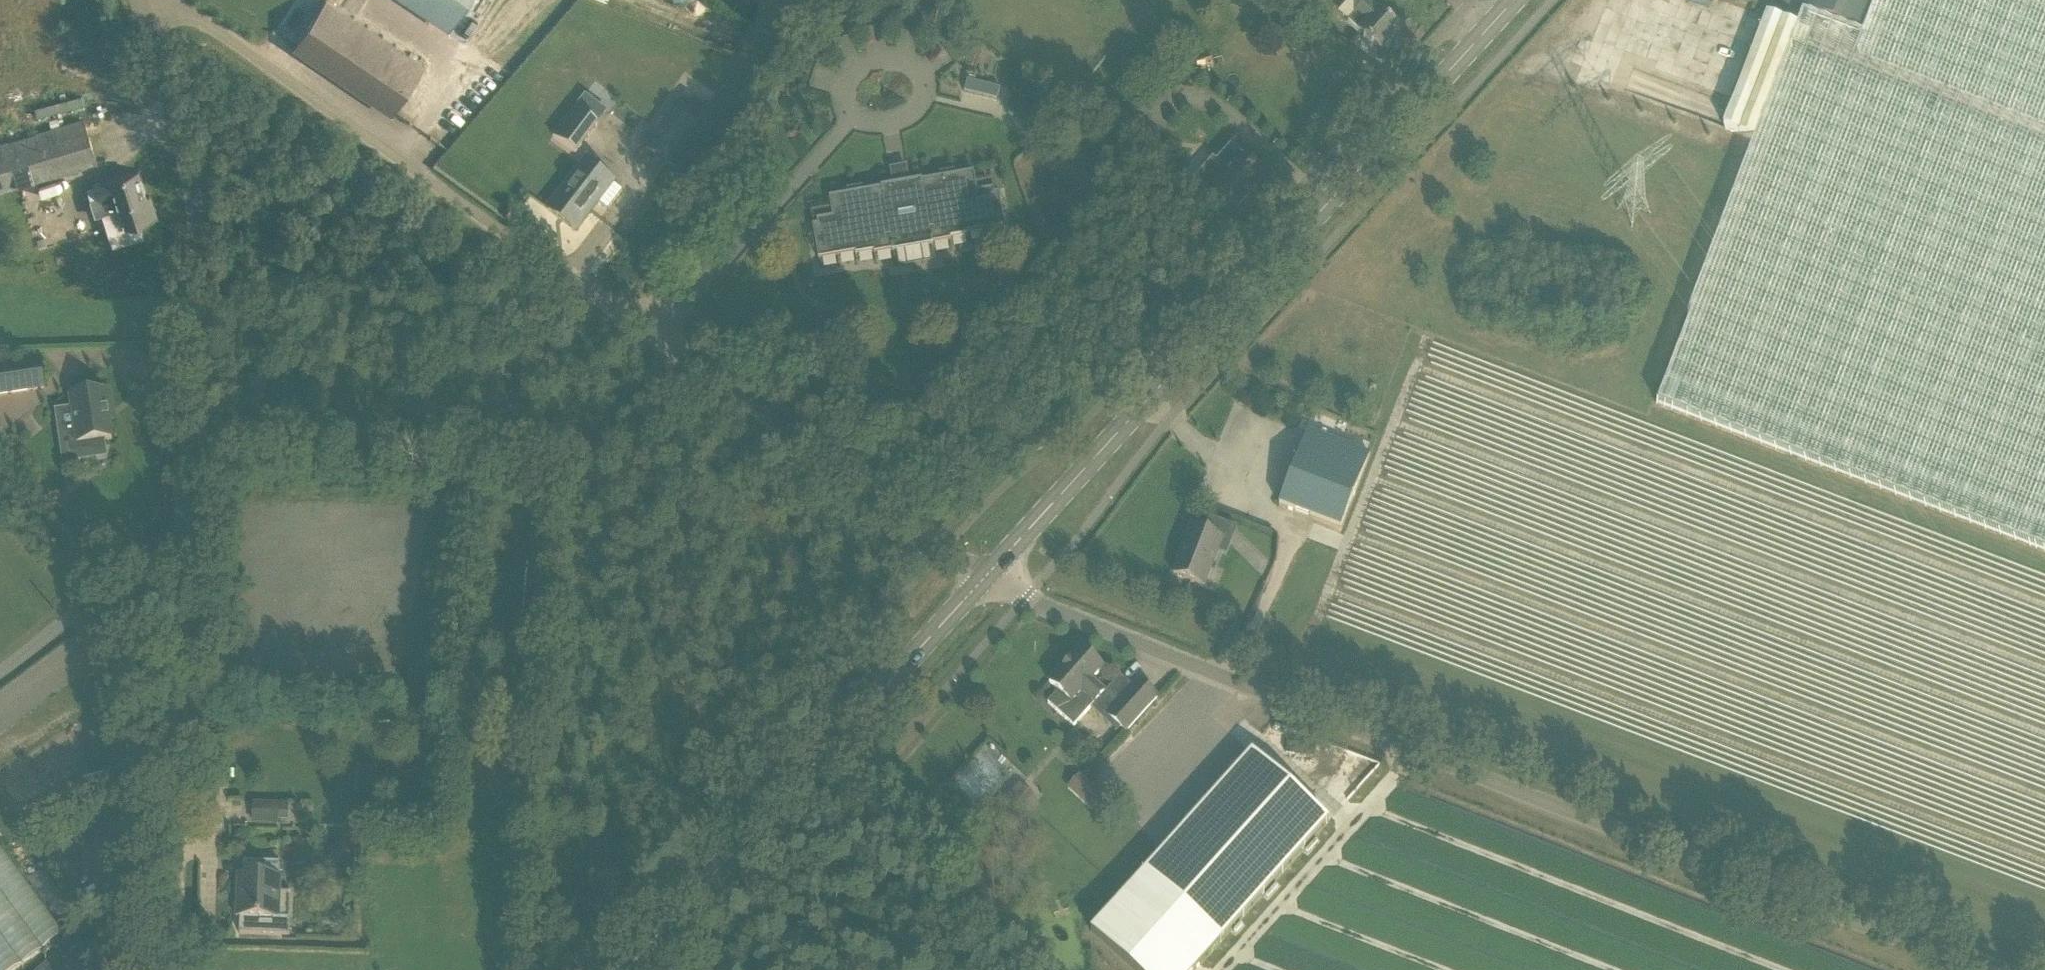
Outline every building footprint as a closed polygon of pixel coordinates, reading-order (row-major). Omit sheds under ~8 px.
[(297,46),(392,110),(425,62),(333,0),(325,0),(295,45),(297,46)] [(447,29),(466,0),(404,0),(447,29)] [(1347,21),(1381,52),(1400,31),(1366,0),(1347,21)] [(1808,11),(1759,142),(1751,161),(1659,402),(2044,549),(2044,0),(1878,0),(1865,33),(1808,11)] [(1809,8),(1788,0),(1776,0),(1727,130),(1759,142),(1808,11),(1809,8)] [(1809,8),(1808,11),(1865,33),(1878,0),(1812,0),(1809,8)] [(964,93),(997,101),(1000,89),(967,81),(964,93)] [(38,115),(62,108),(84,103),(82,93),(35,106),(38,115)] [(1017,118),(1026,107),(1015,98),(1006,109),(1017,118)] [(574,109),(552,137),(576,156),(598,127),(574,109)] [(669,165),(697,125),(674,109),(646,149),(669,165)] [(11,138),(0,142),(0,189),(95,160),(89,141),(92,140),(85,115),(11,138)] [(1037,115),(1029,127),(1038,134),(1047,123),(1037,115)] [(1245,154),(1243,156),(1230,145),(1216,161),(1212,158),(1191,183),(1209,199),(1217,191),(1237,209),(1257,187),(1247,179),(1258,167),(1245,154)] [(608,210),(623,191),(586,162),(548,211),(576,232),(599,203),(608,210)] [(97,194),(92,196),(97,210),(119,204),(122,203),(127,223),(156,214),(150,193),(146,194),(138,167),(108,176),(108,177),(93,181),(97,194)] [(968,236),(968,235),(1005,228),(999,194),(994,195),(993,191),(977,194),(974,173),(922,183),(922,181),(909,184),(908,178),(892,181),(893,186),(881,189),(881,190),(829,199),(833,219),(817,222),(818,226),(813,227),(818,261),(855,254),(855,256),(873,253),(874,256),(892,252),(892,254),(897,253),(896,251),(928,245),(929,247),(933,246),(933,245),(951,242),(951,239),(968,236)] [(977,192),(1002,187),(999,175),(975,180),(977,192)] [(660,284),(654,279),(650,284),(656,289),(660,284)] [(44,386),(41,362),(8,367),(6,358),(0,359),(0,396),(45,389),(44,386)] [(112,440),(109,420),(108,410),(113,410),(110,391),(71,397),(75,429),(62,430),(67,459),(96,455),(94,443),(112,440)] [(1279,506),(1341,530),(1370,456),(1308,432),(1279,506)] [(1207,533),(1228,539),(1232,524),(1211,519),(1207,533)] [(1204,588),(1222,540),(1192,529),(1174,576),(1204,588)] [(1074,728),(1091,709),(1104,694),(1091,682),(1103,669),(1081,650),(1049,685),(1058,693),(1048,704),(1074,728)] [(1108,717),(1121,729),(1125,733),(1158,698),(1140,682),(1134,688),(1118,706),(1108,717)] [(378,724),(391,723),(390,715),(378,716),(378,724)] [(1252,753),(1144,874),(1221,943),(1329,822),(1252,753)] [(1092,811),(1106,795),(1080,772),(1067,788),(1092,811)] [(278,826),(278,821),(278,805),(253,804),(253,825),(278,826)] [(65,938),(56,926),(0,849),(0,969),(20,969),(65,938)] [(267,863),(267,876),(238,875),(237,896),(239,896),(239,903),(237,903),(236,919),(240,919),(240,935),(290,937),(290,920),(280,919),(282,877),(280,877),(280,863),(267,863)] [(51,962),(42,969),(59,969),(51,962)]
